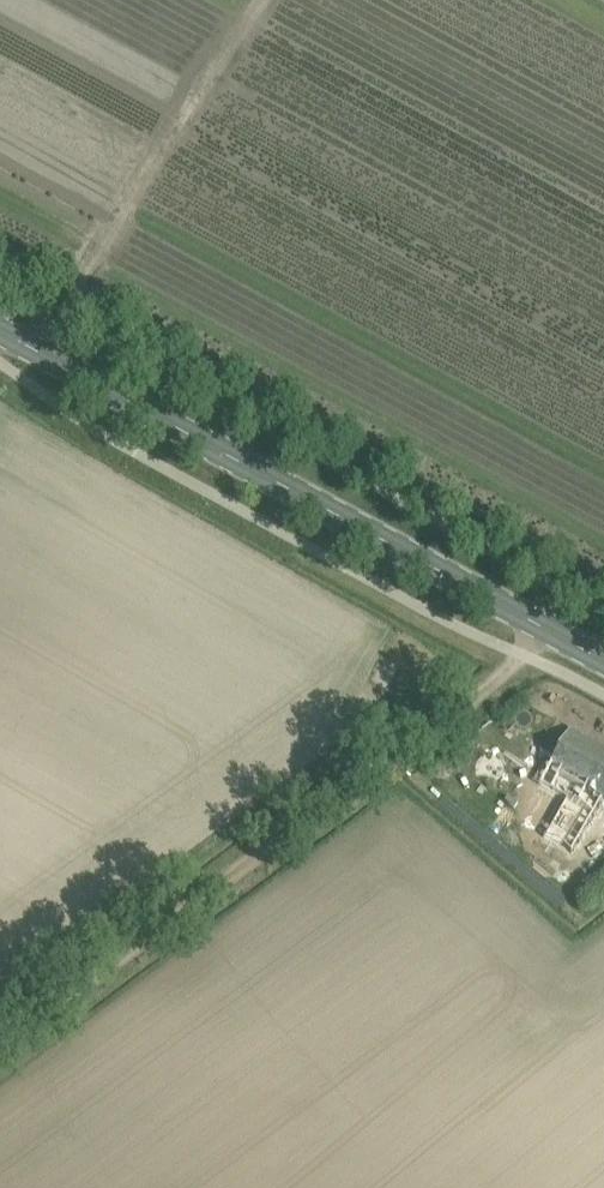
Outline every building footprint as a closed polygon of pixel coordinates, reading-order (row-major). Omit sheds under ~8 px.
[(566,799),(552,824),(580,839),(603,799),(603,800),(603,749),(570,730),(539,784),(566,799)] [(601,888),(603,885),(603,858),(587,873),(601,888)]
